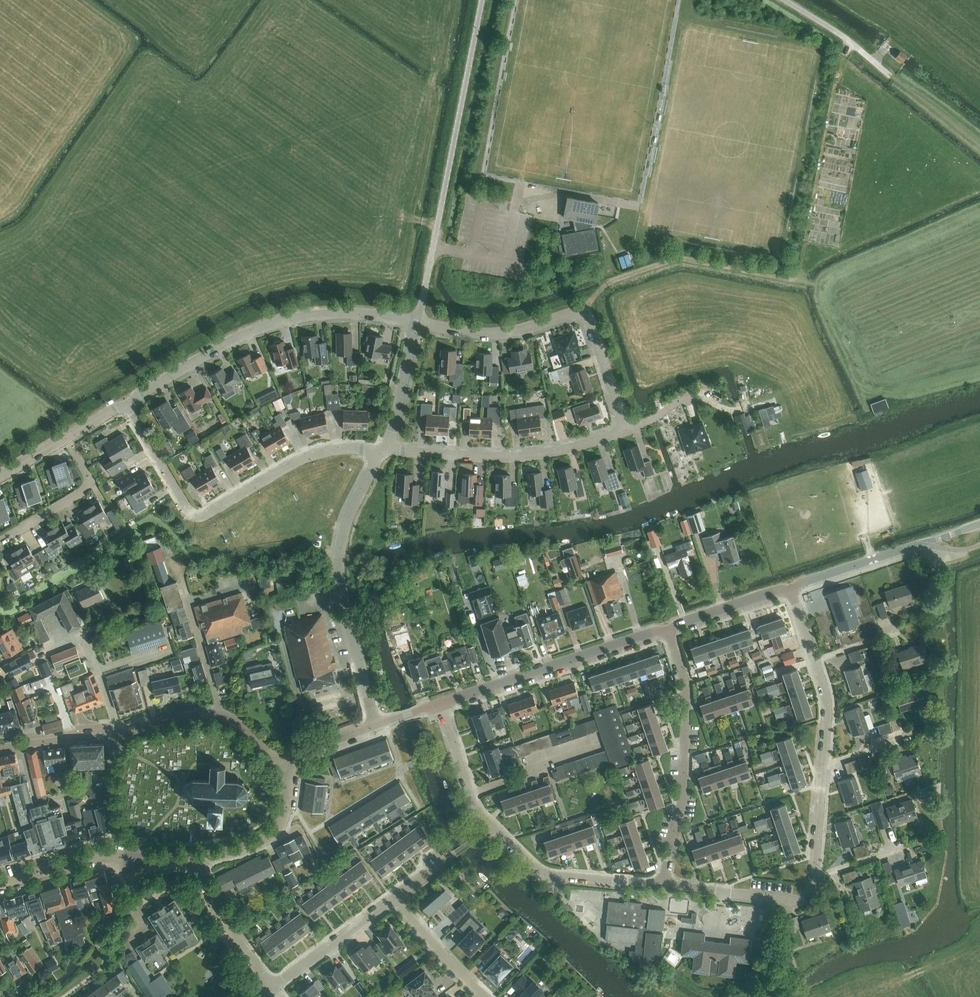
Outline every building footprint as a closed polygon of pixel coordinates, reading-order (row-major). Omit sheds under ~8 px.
[(895,57),(901,62),(906,56),(900,52),(895,57)] [(563,234),(567,255),(598,249),(594,228),(594,223),(595,223),(599,203),(568,197),(564,218),(573,219),(575,228),(566,230),(567,234),(563,234)] [(620,254),(624,265),(633,261),(629,250),(620,254)] [(555,339),(559,354),(550,357),(554,368),(581,359),(575,341),(576,341),(573,332),(565,335),(565,336),(555,339)] [(352,352),(351,333),(336,333),(337,355),(347,354),(347,365),(359,365),(359,352),(352,352)] [(367,334),(366,343),(368,343),(365,355),(378,357),(379,357),(388,359),(391,346),(381,344),(382,337),(367,334)] [(302,337),(305,357),(315,355),(316,363),(328,362),(326,347),(319,348),(317,335),(302,337)] [(280,341),(279,341),(275,342),(274,343),(274,344),(271,345),(277,365),(286,362),(288,368),(299,365),(293,347),(286,350),(284,341),(280,342),(280,341)] [(455,363),(456,351),(449,350),(449,349),(443,348),(443,350),(441,350),(439,372),(450,373),(449,381),(461,382),(462,364),(455,363)] [(526,355),(525,349),(512,351),(513,357),(508,358),(510,367),(504,368),(505,373),(533,368),(530,354),(526,355)] [(492,354),(477,353),(476,373),(490,374),(490,385),(498,386),(499,367),(491,366),(492,354)] [(258,373),(268,368),(262,356),(253,360),(250,354),(238,359),(246,377),(258,371),(258,373)] [(571,379),(576,394),(591,389),(584,368),(572,373),(570,365),(556,369),(556,370),(551,371),(554,381),(559,379),(561,383),(571,379)] [(222,368),(209,376),(213,384),(215,383),(221,393),(222,392),(225,398),(235,393),(232,387),(233,386),(232,386),(241,381),(234,369),(228,373),(229,374),(226,375),(222,368)] [(303,378),(294,380),(296,387),(304,384),(303,378)] [(331,394),(330,384),(325,385),(326,395),(327,410),(334,409),(332,394),(331,394)] [(377,393),(378,386),(363,384),(362,392),(377,393)] [(202,404),(212,397),(206,387),(195,394),(191,387),(179,394),(190,411),(202,404)] [(260,405),(279,396),(276,389),(257,398),(260,405)] [(283,397),(286,405),(290,403),(292,398),(290,393),(283,397)] [(870,403),(875,416),(882,413),(881,409),(888,407),(885,397),(870,403)] [(281,398),(275,400),(279,409),(285,407),(281,398)] [(190,427),(178,405),(171,409),(166,401),(154,409),(159,417),(157,417),(164,428),(173,423),(179,433),(190,427)] [(573,406),(575,412),(579,425),(593,420),(593,419),(601,416),(597,406),(591,408),(589,401),(573,406)] [(425,434),(437,434),(438,415),(432,415),(433,404),(421,403),(420,416),(426,416),(425,434)] [(544,404),(526,407),(528,416),(531,435),(542,433),(540,418),(546,417),(544,404)] [(448,435),(449,420),(455,420),(456,407),(449,407),(448,416),(438,415),(437,434),(448,435)] [(481,417),(480,437),(492,437),(492,422),(500,422),(501,407),(488,407),(487,418),(481,417)] [(531,435),(528,416),(526,407),(509,409),(511,422),(517,421),(519,437),(531,435)] [(469,436),(480,437),(481,417),(470,417),(471,408),(464,408),(463,421),(469,421),(469,436)] [(551,413),(554,422),(566,418),(563,409),(551,413)] [(343,429),(355,429),(356,410),(344,410),(343,429)] [(356,410),(355,429),(368,430),(368,411),(356,410)] [(299,411),(292,412),(294,420),(300,418),(301,418),(299,411)] [(324,412),(312,415),(317,434),(328,431),(324,412)] [(287,424),(280,413),(274,416),(277,421),(273,424),(276,428),(271,431),(280,448),(290,442),(282,427),(287,424)] [(745,416),(744,413),(734,416),(736,425),(740,424),(743,434),(750,431),(749,428),(756,426),(753,414),(745,416)] [(301,418),(300,418),(302,426),(305,437),(317,434),(312,415),(301,418)] [(679,431),(683,444),(685,444),(688,452),(700,448),(700,449),(710,446),(707,436),(706,436),(701,424),(679,431)] [(261,437),(261,436),(257,429),(251,432),(257,443),(263,440),(261,437)] [(194,430),(188,433),(192,440),(190,442),(191,445),(200,440),(194,430)] [(261,437),(263,440),(271,454),(280,448),(271,431),(261,436),(261,437)] [(107,449),(110,454),(128,444),(125,439),(126,437),(121,433),(120,436),(109,442),(106,437),(95,443),(100,451),(107,449)] [(242,448),(236,451),(246,468),(256,462),(247,447),(252,444),(246,433),(236,439),(242,448)] [(112,475),(124,468),(120,461),(131,455),(134,455),(134,449),(131,449),(128,444),(110,454),(113,459),(105,464),(112,475)] [(645,477),(655,474),(650,461),(643,463),(638,445),(623,450),(630,470),(634,468),(636,472),(643,470),(645,477)] [(246,468),(236,451),(227,457),(222,447),(216,451),(223,464),(228,461),(236,474),(246,468)] [(207,469),(202,472),(212,488),(221,483),(213,468),(218,465),(211,454),(206,457),(208,462),(205,464),(207,469)] [(608,474),(602,457),(588,462),(594,481),(604,478),(608,491),(620,487),(615,472),(608,474)] [(47,471),(52,487),(59,485),(59,486),(66,484),(66,482),(72,480),(69,470),(67,465),(66,461),(67,460),(47,471)] [(212,488),(202,472),(196,475),(191,466),(181,471),(188,482),(193,479),(202,494),(212,488)] [(578,497),(585,495),(581,481),(575,482),(571,466),(558,469),(563,491),(576,488),(578,497)] [(867,469),(855,473),(861,490),(872,486),(867,469)] [(149,475),(144,471),(142,474),(131,480),(128,475),(118,481),(122,489),(129,487),(132,492),(150,482),(147,477),(149,475)] [(444,472),(433,472),(432,480),(431,480),(430,495),(444,496),(445,481),(443,481),(444,472)] [(540,506),(553,505),(551,489),(544,490),(542,472),(527,474),(529,494),(539,493),(540,506)] [(413,474),(397,473),(396,494),(406,495),(405,503),(418,504),(418,500),(422,500),(423,493),(420,493),(420,484),(412,483),(413,474)] [(482,503),(483,488),(476,487),(476,474),(462,474),(461,492),(458,492),(458,501),(470,502),(482,503)] [(495,475),(496,496),(505,496),(505,506),(518,506),(517,492),(510,492),(510,475),(495,475)] [(17,490),(21,505),(28,503),(28,504),(35,502),(35,501),(41,499),(35,479),(37,479),(36,478),(17,490)] [(136,497),(130,503),(135,511),(145,504),(142,499),(153,493),(156,493),(156,487),(153,487),(150,482),(132,492),(136,497)] [(108,483),(102,486),(105,492),(111,489),(108,483)] [(620,501),(628,499),(625,491),(618,494),(620,501)] [(3,498),(5,497),(0,499),(0,522),(4,521),(3,519),(10,517),(3,498)] [(109,525),(111,523),(98,500),(89,506),(98,522),(103,520),(109,525)] [(79,528),(82,532),(85,538),(95,533),(93,526),(98,522),(89,506),(79,512),(86,524),(79,528)] [(706,530),(700,511),(686,516),(692,534),(706,530)] [(686,519),(681,521),(685,535),(691,533),(686,519)] [(80,541),(77,535),(74,531),(69,534),(62,522),(52,527),(62,544),(67,541),(72,546),(80,541)] [(45,548),(47,553),(51,559),(59,554),(57,547),(62,544),(52,527),(43,533),(50,545),(45,548)] [(647,532),(650,540),(647,541),(649,548),(660,545),(655,529),(647,532)] [(724,564),(740,558),(733,535),(721,539),(719,532),(702,537),(707,555),(720,550),(724,564)] [(148,551),(149,550),(157,548),(153,537),(145,540),(148,551)] [(606,556),(622,552),(619,541),(603,544),(606,556)] [(686,551),(693,548),(690,541),(675,546),(677,551),(664,556),(669,568),(679,564),(683,576),(693,573),(688,561),(689,561),(686,551)] [(38,552),(33,555),(26,543),(16,549),(29,571),(44,562),(38,552)] [(153,563),(162,560),(164,559),(160,547),(157,548),(149,550),(148,551),(146,551),(151,564),(152,563),(153,563)] [(581,574),(574,555),(571,547),(562,550),(565,558),(562,559),(560,561),(562,567),(565,567),(567,566),(571,578),(581,574)] [(15,580),(29,571),(16,549),(7,555),(14,567),(9,570),(15,580)] [(130,563),(142,556),(138,549),(126,556),(130,563)] [(480,564),(477,554),(477,553),(474,554),(473,554),(470,556),(473,566),(480,564)] [(506,557),(501,558),(504,568),(509,566),(506,557)] [(455,566),(452,558),(447,560),(449,568),(455,566)] [(162,560),(153,563),(152,563),(160,587),(161,586),(170,583),(162,560)] [(107,574),(113,570),(111,566),(105,569),(104,569),(96,574),(100,580),(108,575),(107,574)] [(432,568),(418,573),(420,580),(434,575),(432,568)] [(413,582),(419,580),(415,569),(408,572),(413,582)] [(617,597),(623,595),(615,571),(587,581),(595,605),(604,601),(610,617),(622,613),(617,597)] [(262,585),(271,584),(270,574),(261,575),(262,585)] [(559,577),(552,580),(555,588),(562,585),(559,577)] [(288,579),(276,583),(279,594),(291,591),(288,579)] [(13,581),(8,584),(13,591),(18,589),(13,581)] [(176,581),(170,583),(161,586),(169,611),(170,610),(184,606),(176,581)] [(84,607),(103,598),(96,583),(77,592),(84,607)] [(890,607),(913,600),(907,584),(885,592),(890,607)] [(477,614),(495,608),(488,587),(470,593),(477,614)] [(569,601),(564,588),(555,591),(559,604),(569,601)] [(30,608),(36,619),(36,620),(39,618),(57,609),(69,631),(81,625),(77,617),(81,615),(67,589),(30,608)] [(844,601),(856,597),(854,590),(842,594),(844,601)] [(242,593),(194,607),(201,629),(203,628),(208,643),(242,633),(241,627),(251,624),(252,630),(259,628),(258,618),(250,620),(242,593)] [(552,611),(560,608),(555,595),(548,598),(552,611)] [(881,619),(882,619),(888,617),(883,602),(876,604),(881,619)] [(841,629),(857,623),(850,603),(834,609),(841,629)] [(566,612),(572,630),(593,623),(586,605),(587,605),(566,612)] [(180,628),(184,639),(193,636),(184,606),(170,610),(176,630),(180,628)] [(530,615),(539,613),(537,607),(529,610),(530,615)] [(558,612),(546,616),(553,637),(557,635),(556,635),(564,632),(565,632),(558,612)] [(23,623),(32,619),(29,613),(20,618),(23,623)] [(533,643),(526,624),(529,622),(526,613),(515,616),(517,625),(505,629),(512,650),(523,646),(523,647),(533,643)] [(322,614),(299,620),(292,621),(293,623),(284,625),(298,680),(299,679),(302,691),(335,683),(333,671),(335,670),(322,614)] [(498,655),(504,653),(512,650),(505,629),(504,630),(499,616),(480,623),(492,657),(493,656),(494,657),(497,656),(498,655)] [(546,616),(537,619),(544,639),(552,636),(552,637),(553,637),(546,616)] [(36,619),(30,622),(32,626),(41,622),(39,618),(36,620),(36,619)] [(779,633),(786,631),(782,618),(770,622),(778,644),(782,643),(779,633)] [(160,621),(126,632),(133,653),(167,642),(160,621)] [(41,622),(32,626),(34,631),(44,626),(41,622)] [(778,644),(770,622),(759,626),(763,639),(770,636),(773,646),(778,644)] [(414,680),(429,676),(422,656),(415,658),(408,634),(405,624),(392,628),(395,638),(394,638),(400,660),(407,658),(407,661),(408,660),(414,680)] [(44,626),(34,631),(37,635),(46,631),(44,626)] [(98,638),(109,635),(106,627),(96,630),(98,638)] [(1,648),(18,639),(12,629),(8,631),(0,635),(0,646),(1,648)] [(748,644),(750,650),(754,649),(748,629),(736,633),(741,646),(748,644)] [(46,631),(37,635),(39,639),(48,635),(46,631)] [(106,637),(108,645),(121,641),(118,633),(106,637)] [(736,633),(725,637),(732,656),(736,655),(734,649),(741,646),(736,633)] [(48,635),(39,639),(41,644),(50,639),(48,635)] [(226,649),(238,645),(235,637),(224,640),(226,649)] [(714,641),(718,654),(725,651),(727,658),(732,656),(725,637),(714,641)] [(18,639),(1,648),(6,658),(23,649),(18,639)] [(711,656),(718,654),(714,641),(703,644),(709,664),(713,662),(711,656)] [(206,646),(211,666),(226,662),(220,642),(206,646)] [(903,668),(928,660),(922,643),(914,646),(914,647),(898,652),(903,668)] [(691,648),(695,661),(703,659),(705,665),(709,664),(703,644),(691,648)] [(66,667),(71,678),(88,672),(83,660),(75,663),(74,660),(80,658),(75,645),(51,655),(56,671),(66,667)] [(471,646),(467,648),(472,663),(477,661),(479,661),(474,645),(471,646)] [(446,653),(448,658),(452,669),(452,670),(471,663),(465,646),(455,649),(455,650),(446,653)] [(4,665),(10,676),(28,668),(25,662),(36,656),(33,650),(21,656),(4,665)] [(851,663),(862,659),(859,650),(847,653),(851,663)] [(796,662),(794,658),(792,651),(781,654),(785,665),(796,662)] [(657,654),(646,658),(652,677),(656,676),(654,670),(662,667),(657,654)] [(445,672),(445,671),(442,661),(440,655),(425,660),(430,677),(445,672)] [(180,658),(173,660),(176,670),(183,668),(180,658)] [(445,671),(452,669),(448,658),(442,661),(445,671)] [(646,658),(634,662),(639,675),(646,673),(648,679),(652,677),(646,658)] [(190,662),(184,664),(188,678),(194,677),(195,680),(206,676),(202,663),(201,664),(199,659),(190,662)] [(38,665),(44,677),(52,674),(46,661),(38,665)] [(251,687),(277,681),(272,662),(261,664),(261,663),(246,666),(251,687)] [(634,662),(623,666),(630,685),(634,683),(632,677),(639,675),(634,662)] [(763,674),(773,670),(770,664),(761,668),(763,674)] [(623,666),(612,669),(616,683),(623,680),(625,686),(630,685),(623,666)] [(860,666),(844,671),(852,695),(868,689),(867,687),(872,686),(869,674),(863,675),(860,666)] [(107,680),(116,710),(142,702),(138,689),(139,688),(134,671),(133,668),(106,676),(107,680)] [(138,671),(141,686),(150,684),(146,669),(138,671)] [(612,669),(601,673),(607,692),(611,691),(609,685),(616,683),(612,669)] [(800,681),(797,669),(783,674),(785,681),(777,683),(779,688),(786,685),(800,681)] [(217,685),(224,683),(220,671),(214,673),(217,685)] [(765,680),(775,677),(773,671),(763,675),(765,680)] [(93,673),(92,673),(85,676),(89,688),(76,693),(78,698),(87,694),(92,706),(103,702),(93,673)] [(601,673),(589,677),(593,690),(601,688),(603,694),(607,692),(601,673)] [(174,692),(181,691),(177,675),(152,681),(155,694),(173,690),(174,692)] [(740,685),(745,684),(742,675),(737,676),(740,685)] [(20,684),(16,677),(7,681),(11,689),(20,684)] [(44,677),(31,682),(33,689),(47,685),(44,677)] [(77,677),(71,679),(74,685),(79,683),(77,677)] [(722,691),(719,682),(717,677),(713,678),(714,684),(717,693),(722,691)] [(728,689),(734,687),(731,679),(725,680),(728,689)] [(790,696),(804,692),(800,681),(786,685),(779,688),(780,693),(788,690),(790,696)] [(75,712),(92,706),(87,694),(78,698),(76,693),(71,682),(61,686),(65,698),(69,696),(75,712)] [(574,682),(561,686),(565,700),(578,696),(574,682)] [(767,692),(779,688),(777,683),(766,687),(767,692)] [(740,707),(752,703),(748,689),(747,689),(745,684),(740,685),(742,691),(736,693),(740,707)] [(16,702),(26,699),(21,686),(11,689),(16,702)] [(568,706),(565,700),(561,686),(548,691),(553,704),(561,702),(563,708),(568,706)] [(705,697),(710,695),(707,687),(702,688),(705,697)] [(724,697),(729,711),(740,707),(736,693),(735,693),(734,687),(728,689),(730,695),(724,697)] [(769,696),(780,693),(779,688),(767,692),(769,696)] [(901,711),(925,703),(920,688),(896,696),(901,711)] [(808,703),(804,692),(790,696),(792,703),(784,706),(786,710),(794,708),(808,703)] [(52,693),(46,695),(49,705),(55,703),(55,702),(52,693)] [(585,693),(579,695),(585,713),(592,711),(586,693),(585,693)] [(705,719),(717,715),(712,701),(710,695),(705,697),(707,703),(700,705),(705,719)] [(882,697),(886,708),(891,707),(887,695),(882,697)] [(531,718),(529,712),(537,710),(533,696),(520,700),(527,720),(531,718)] [(724,697),(712,701),(717,715),(729,711),(724,697)] [(21,717),(24,728),(40,724),(36,712),(34,712),(29,698),(26,699),(16,702),(19,709),(21,717)] [(8,701),(11,710),(0,713),(0,734),(21,728),(15,709),(12,700),(8,701)] [(522,721),(527,720),(520,700),(507,704),(512,718),(520,715),(522,721)] [(798,719),(812,715),(808,703),(794,708),(786,710),(787,715),(795,713),(798,719)] [(592,712),(595,719),(599,730),(605,750),(610,763),(611,768),(634,760),(615,704),(592,712)] [(639,713),(641,720),(656,715),(652,704),(631,711),(633,715),(639,713)] [(506,718),(502,706),(497,708),(498,711),(499,711),(501,717),(501,720),(506,718)] [(774,714),(786,710),(784,706),(773,709),(774,714)] [(568,709),(571,717),(577,715),(574,707),(568,709)] [(860,707),(844,712),(852,736),(868,730),(868,729),(873,727),(869,714),(864,716),(860,707)] [(571,717),(568,709),(562,711),(565,719),(571,717)] [(776,719),(787,715),(786,710),(774,714),(776,719)] [(476,728),(501,720),(501,717),(499,711),(498,711),(487,715),(486,712),(470,717),(473,725),(475,724),(476,728)] [(886,714),(889,722),(890,725),(896,723),(892,712),(886,714)] [(656,715),(641,720),(635,722),(637,726),(643,724),(645,731),(660,727),(656,715)] [(61,719),(57,720),(46,723),(43,724),(45,734),(64,729),(61,719)] [(592,733),(599,730),(595,719),(588,721),(592,733)] [(501,720),(476,728),(477,732),(475,733),(478,741),(493,736),(491,727),(496,725),(497,728),(504,726),(501,720)] [(527,723),(530,731),(536,729),(533,721),(527,723)] [(586,735),(592,733),(588,721),(582,723),(586,735)] [(889,725),(890,725),(889,722),(877,726),(880,736),(891,732),(889,725)] [(530,731),(527,723),(522,725),(524,733),(530,731)] [(579,737),(586,735),(582,723),(575,725),(579,737)] [(573,739),(579,737),(575,725),(569,728),(573,739)] [(660,727),(645,731),(639,733),(641,738),(647,736),(649,743),(663,738),(660,727)] [(566,741),(573,739),(569,728),(562,730),(566,741)] [(559,744),(566,741),(562,730),(555,732),(559,744)] [(553,746),(559,744),(555,732),(549,734),(553,746)] [(547,748),(553,746),(549,734),(543,736),(547,748)] [(541,750),(547,748),(543,736),(537,738),(541,750)] [(794,748),(791,737),(776,741),(779,748),(771,751),(772,756),(794,748)] [(373,744),(380,763),(393,759),(394,759),(386,738),(386,739),(373,744)] [(536,752),(541,750),(537,738),(531,740),(536,752)] [(645,749),(651,747),(653,754),(667,749),(663,738),(649,743),(643,745),(645,749)] [(530,754),(536,752),(531,740),(526,742),(530,754)] [(524,756),(530,754),(526,742),(520,744),(524,756)] [(103,744),(85,744),(71,745),(72,767),(85,766),(91,766),(105,766),(103,744)] [(380,763),(373,744),(360,748),(367,768),(380,763)] [(514,746),(517,753),(518,758),(524,756),(520,744),(514,746)] [(497,747),(482,752),(485,760),(487,759),(488,763),(513,755),(517,753),(514,746),(514,745),(498,751),(497,747)] [(39,759),(41,768),(42,773),(46,773),(45,766),(67,763),(64,747),(43,750),(44,758),(39,759)] [(738,757),(743,756),(744,756),(740,747),(735,748),(738,757)] [(367,768),(360,748),(347,753),(354,773),(367,768)] [(784,764),(798,759),(794,748),(772,756),(774,761),(782,758),(784,764)] [(36,750),(27,751),(33,777),(42,775),(42,773),(41,768),(39,759),(37,750),(36,750)] [(599,752),(603,765),(610,763),(605,750),(599,752)] [(727,761),(732,760),(729,751),(723,752),(727,761)] [(761,759),(772,756),(771,751),(759,754),(761,759)] [(593,754),(597,767),(603,765),(599,752),(593,754)] [(706,759),(703,753),(703,752),(695,755),(697,762),(700,761),(705,759),(706,759)] [(15,753),(0,757),(0,767),(1,770),(0,770),(0,779),(6,778),(5,774),(12,772),(13,776),(19,775),(15,753)] [(340,776),(341,778),(341,777),(354,773),(347,753),(334,758),(334,757),(333,757),(335,761),(336,765),(337,768),(338,772),(340,776)] [(518,758),(517,753),(513,755),(488,763),(489,767),(487,767),(490,775),(505,770),(503,765),(519,759),(518,758)] [(587,756),(591,769),(597,767),(593,754),(587,756)] [(895,777),(920,769),(918,762),(919,762),(917,757),(916,757),(915,754),(906,756),(906,755),(889,760),(895,777)] [(715,765),(720,764),(717,755),(712,756),(715,765)] [(887,767),(887,766),(884,755),(878,757),(881,768),(887,767)] [(580,758),(584,771),(591,769),(587,756),(580,758)] [(734,765),(739,780),(751,776),(746,761),(745,761),(743,756),(738,757),(740,763),(734,765)] [(763,764),(774,761),(772,756),(761,759),(763,764)] [(574,760),(578,773),(584,771),(580,758),(574,760)] [(630,770),(636,768),(638,775),(652,771),(648,759),(628,766),(630,770)] [(703,769),(708,768),(705,759),(700,761),(703,769)] [(780,778),(802,771),(798,759),(784,764),(786,770),(778,773),(780,778)] [(568,763),(572,775),(578,773),(574,760),(568,763)] [(722,769),(727,784),(739,780),(734,765),(732,760),(727,761),(728,767),(722,769)] [(847,773),(858,770),(855,760),(844,764),(847,773)] [(562,765),(566,777),(572,775),(568,763),(562,765)] [(715,787),(727,784),(722,769),(720,764),(715,765),(717,771),(710,773),(715,787)] [(559,779),(566,777),(562,765),(555,767),(556,770),(559,779)] [(183,790),(183,795),(183,796),(192,802),(193,802),(208,803),(208,809),(208,811),(208,812),(207,818),(222,819),(223,804),(232,805),(241,803),(247,798),(249,799),(250,797),(248,796),(248,791),(250,790),(249,788),(248,789),(245,784),(246,783),(244,782),(243,783),(238,781),(238,776),(225,775),(225,766),(218,766),(210,766),(209,780),(193,780),(183,785),(183,790)] [(890,778),(887,766),(887,767),(881,768),(878,769),(882,780),(890,778)] [(698,777),(703,792),(715,787),(710,773),(708,768),(703,769),(705,775),(698,777)] [(652,771),(638,775),(632,777),(633,782),(639,780),(642,787),(656,782),(652,771)] [(792,787),(806,782),(802,771),(780,778),(781,783),(789,780),(792,787)] [(768,782),(780,778),(778,773),(767,777),(768,782)] [(42,775),(33,777),(37,796),(47,794),(42,775)] [(549,784),(551,783),(548,775),(543,777),(546,785),(539,787),(537,788),(542,802),(554,798),(549,784)] [(846,805),(862,800),(854,776),(838,781),(846,805)] [(770,787),(781,783),(780,778),(768,782),(770,787)] [(534,789),(527,791),(525,792),(530,806),(542,802),(537,788),(539,787),(536,779),(532,781),(534,789)] [(43,849),(58,845),(65,843),(55,807),(50,808),(48,802),(34,806),(27,781),(23,782),(33,819),(43,849)] [(398,807),(396,809),(399,813),(403,811),(400,806),(410,800),(410,801),(411,800),(399,781),(399,782),(387,789),(398,807)] [(12,793),(20,822),(23,829),(24,833),(25,832),(32,853),(43,849),(33,819),(23,782),(10,784),(12,793)] [(309,782),(305,782),(304,796),(324,799),(326,785),(327,785),(327,784),(324,784),(316,783),(313,783),(309,782)] [(656,782),(642,787),(636,789),(637,793),(643,791),(646,798),(660,793),(656,782)] [(522,793),(515,795),(513,796),(518,810),(530,806),(525,792),(527,791),(524,783),(520,785),(522,793)] [(1,787),(0,787),(0,796),(4,795),(12,793),(10,784),(1,787)] [(887,795),(893,794),(890,785),(885,787),(887,795)] [(81,798),(105,797),(105,786),(92,787),(87,787),(82,787),(80,787),(81,798)] [(511,797),(508,798),(501,800),(506,814),(518,810),(513,796),(515,795),(513,787),(508,789),(511,797)] [(925,787),(919,789),(921,795),(927,793),(925,787)] [(398,807),(387,789),(376,797),(387,815),(396,809),(398,807)] [(660,793),(646,798),(640,800),(641,804),(647,802),(649,809),(664,805),(660,793)] [(323,812),(324,799),(304,796),(302,810),(301,809),(301,810),(323,813),(323,812)] [(67,800),(69,806),(79,803),(77,797),(67,800)] [(375,822),(373,823),(376,828),(380,825),(377,821),(387,815),(376,797),(364,804),(375,822)] [(106,799),(91,803),(92,808),(82,811),(89,836),(112,830),(106,805),(106,799)] [(892,825),(917,816),(911,799),(886,808),(892,825)] [(636,801),(629,803),(625,805),(627,809),(631,808),(637,806),(636,801)] [(89,836),(79,803),(69,806),(73,821),(65,823),(61,806),(60,805),(55,807),(65,843),(89,836)] [(373,823),(375,822),(364,804),(352,811),(363,829),(373,823)] [(766,823),(788,816),(785,804),(770,809),(773,815),(764,818),(766,823)] [(887,832),(883,821),(885,820),(881,808),(871,811),(875,823),(877,828),(879,834),(885,832),(887,832)] [(363,829),(352,811),(340,819),(351,836),(350,837),(352,842),(356,840),(353,835),(363,829)] [(590,815),(591,817),(594,825),(593,825),(592,826),(596,839),(601,837),(593,814),(590,815)] [(778,832),(792,827),(788,816),(766,823),(768,828),(776,825),(778,832)] [(589,826),(582,829),(580,830),(585,844),(597,840),(596,839),(592,826),(593,825),(594,825),(591,817),(586,818),(589,826)] [(637,830),(633,818),(613,825),(614,829),(620,827),(623,834),(637,830)] [(755,827),(766,823),(764,818),(753,822),(755,827)] [(842,847),(858,842),(851,818),(835,823),(842,847)] [(350,837),(351,836),(340,819),(329,826),(328,825),(328,826),(339,844),(340,844),(350,837)] [(729,821),(732,830),(737,828),(738,828),(735,819),(729,821)] [(577,830),(570,833),(568,834),(573,848),(585,844),(580,830),(582,829),(579,821),(575,822),(577,830)] [(721,834),(726,832),(723,823),(718,825),(721,834)] [(757,832),(768,828),(766,823),(755,827),(757,832)] [(404,828),(405,830),(407,834),(410,832),(421,848),(431,840),(419,825),(411,831),(407,825),(404,828)] [(566,834),(558,837),(556,837),(561,852),(573,848),(568,834),(570,833),(568,825),(563,826),(566,834)] [(706,828),(709,838),(714,836),(711,827),(706,828)] [(782,843),(796,838),(792,827),(778,832),(780,838),(772,840),(774,845),(782,843)] [(728,837),(732,852),(744,848),(740,833),(739,834),(738,828),(737,828),(732,830),(734,835),(728,837)] [(549,856),(561,852),(556,837),(558,837),(556,829),(551,830),(554,838),(544,842),(549,856)] [(623,834),(617,836),(618,841),(624,839),(627,846),(641,841),(637,830),(623,834)] [(694,832),(697,841),(702,840),(699,831),(694,832)] [(14,836),(13,833),(8,834),(15,858),(32,853),(25,832),(24,833),(19,834),(14,836)] [(394,835),(397,841),(400,839),(412,855),(421,848),(410,832),(407,834),(402,838),(398,832),(394,835)] [(721,856),(732,852),(728,837),(726,832),(721,834),(722,839),(716,841),(721,856)] [(8,835),(0,837),(0,863),(13,859),(9,846),(10,844),(8,835)] [(294,838),(287,842),(284,843),(276,848),(284,865),(293,861),(311,852),(302,835),(294,839),(294,838)] [(704,845),(709,860),(721,856),(716,841),(714,836),(709,838),(711,843),(704,845)] [(796,838),(782,843),(774,845),(776,850),(783,848),(786,854),(800,850),(796,838)] [(385,842),(388,848),(390,846),(402,862),(412,855),(400,839),(397,841),(392,845),(388,840),(385,842)] [(762,849),(774,845),(772,840),(761,844),(762,849)] [(641,841),(627,846),(621,848),(622,852),(628,850),(630,857),(645,852),(641,841)] [(697,864),(709,860),(704,845),(692,849),(697,864)] [(764,854),(776,850),(774,845),(762,849),(764,854)] [(856,858),(867,854),(864,845),(853,848),(856,858)] [(375,849),(378,855),(381,853),(392,869),(402,862),(390,846),(388,848),(382,852),(379,847),(375,849)] [(630,857),(624,859),(626,864),(632,862),(634,869),(649,864),(645,852),(630,857)] [(382,876),(392,869),(381,853),(378,855),(373,859),(369,854),(365,857),(369,863),(371,861),(382,876)] [(782,864),(794,861),(792,854),(780,858),(782,864)] [(215,878),(222,892),(236,885),(239,889),(275,871),(268,857),(262,859),(260,855),(215,878)] [(345,864),(348,870),(351,868),(363,884),(372,876),(361,861),(353,867),(349,861),(345,864)] [(888,861),(882,863),(882,864),(888,883),(895,881),(888,861)] [(900,885),(926,877),(921,861),(895,869),(900,885)] [(336,871),(339,877),(341,875),(353,891),(363,884),(351,868),(348,870),(343,874),(339,868),(336,871)] [(844,881),(858,877),(855,870),(841,874),(844,881)] [(104,871),(85,877),(89,895),(91,899),(101,896),(106,911),(112,909),(112,902),(113,902),(112,899),(113,898),(110,890),(104,871)] [(298,884),(292,871),(284,874),(291,887),(298,884)] [(326,878),(329,884),(332,882),(343,898),(353,891),(341,875),(339,877),(333,881),(330,876),(326,878)] [(83,907),(81,897),(89,895),(85,877),(84,877),(70,881),(75,898),(76,903),(78,908),(83,907)] [(870,877),(855,882),(860,897),(857,898),(861,910),(863,910),(865,914),(872,912),(871,907),(879,904),(870,877)] [(76,934),(75,935),(77,940),(76,940),(78,946),(86,944),(83,936),(85,935),(77,912),(79,911),(78,908),(76,903),(75,898),(70,881),(59,884),(66,906),(76,934)] [(316,885),(319,891),(322,889),(334,905),(343,898),(332,882),(329,884),(324,888),(320,883),(316,885)] [(67,943),(76,940),(77,940),(75,935),(76,934),(66,906),(59,884),(40,889),(47,911),(50,910),(55,909),(56,913),(65,938),(67,943)] [(441,887),(423,903),(431,912),(431,911),(448,896),(441,888),(442,888),(441,887)] [(307,893),(310,899),(312,897),(324,912),(334,905),(322,889),(319,891),(314,895),(310,890),(307,893)] [(47,919),(44,910),(38,890),(24,894),(30,914),(36,912),(39,921),(40,921),(47,919)] [(3,900),(7,913),(9,913),(13,919),(15,918),(15,917),(17,916),(17,915),(28,912),(23,894),(3,900)] [(557,895),(556,901),(559,904),(567,911),(570,908),(563,900),(561,899),(562,896),(557,895)] [(314,919),(324,912),(312,897),(310,899),(305,902),(301,897),(297,900),(300,906),(303,904),(314,919)] [(24,935),(18,926),(15,922),(13,919),(9,913),(7,913),(3,900),(0,901),(0,916),(6,936),(10,941),(13,940),(15,942),(24,935)] [(159,932),(135,947),(145,962),(184,937),(188,943),(197,937),(193,931),(194,930),(174,900),(164,906),(163,905),(157,909),(158,910),(149,916),(159,932)] [(665,910),(649,908),(648,912),(640,911),(641,903),(624,901),(623,905),(609,903),(605,940),(636,944),(635,951),(629,950),(629,955),(634,961),(642,962),(642,964),(658,965),(662,930),(663,930),(665,910)] [(893,904),(901,927),(910,924),(902,901),(893,904)] [(464,902),(448,915),(456,925),(470,910),(464,902)] [(106,911),(104,921),(109,922),(111,915),(112,909),(106,911)] [(807,938),(831,930),(825,912),(801,920),(807,938)] [(284,917),(287,923),(290,921),(302,936),(311,929),(300,913),(292,919),(288,914),(284,917)] [(695,923),(697,913),(692,913),(691,918),(681,917),(681,921),(695,923)] [(470,914),(457,927),(466,935),(458,943),(469,954),(484,939),(477,932),(482,926),(470,914)] [(794,929),(800,927),(796,916),(790,918),(794,929)] [(47,919),(40,921),(50,945),(62,940),(52,917),(47,919)] [(275,924),(278,930),(280,928),(292,944),(302,936),(290,921),(287,923),(282,927),(278,921),(275,924)] [(29,931),(23,922),(18,926),(24,935),(29,931)] [(510,941),(512,939),(510,938),(519,929),(514,924),(504,935),(510,941)] [(390,925),(378,934),(382,940),(378,943),(385,953),(390,950),(391,952),(403,943),(390,925)] [(265,932),(268,937),(271,935),(282,951),(292,944),(280,928),(278,930),(273,934),(269,928),(265,931),(265,932)] [(751,939),(748,939),(730,937),(729,944),(704,941),(705,934),(684,931),(681,954),(694,955),(692,972),(708,973),(708,972),(718,974),(718,975),(734,977),(736,960),(749,962),(751,939)] [(259,936),(255,938),(259,945),(261,943),(272,958),(282,951),(271,935),(268,937),(265,932),(260,936),(259,936)] [(27,938),(22,941),(23,941),(19,943),(21,947),(25,944),(26,946),(30,943),(27,938)] [(357,950),(352,954),(364,970),(374,962),(375,964),(380,961),(380,960),(375,953),(370,948),(367,950),(365,950),(361,944),(356,948),(357,950)] [(494,945),(481,958),(487,964),(489,962),(492,964),(485,971),(496,982),(499,978),(500,979),(505,973),(505,972),(511,965),(500,955),(498,957),(496,955),(500,950),(494,945)] [(31,972),(43,964),(32,947),(28,949),(27,948),(19,953),(31,972)] [(379,950),(375,953),(380,960),(384,957),(379,950)] [(14,979),(26,971),(17,957),(5,964),(14,979)] [(54,957),(44,963),(50,972),(59,967),(54,957)] [(400,977),(419,964),(414,958),(396,971),(400,977)] [(152,980),(138,959),(127,965),(141,988),(147,996),(161,996),(172,990),(162,974),(152,980)] [(329,968),(322,973),(329,981),(331,980),(335,986),(340,982),(344,987),(354,980),(345,969),(340,972),(335,966),(330,970),(329,968)] [(124,983),(130,979),(123,970),(117,974),(117,975),(113,978),(112,977),(112,978),(106,982),(115,995),(121,990),(126,996),(128,996),(132,994),(124,983)] [(406,984),(415,995),(418,993),(421,996),(434,996),(437,995),(432,989),(433,989),(429,984),(433,982),(425,971),(420,974),(418,973),(413,977),(414,978),(406,984)] [(518,996),(536,996),(542,990),(533,981),(531,984),(522,975),(512,985),(519,992),(520,991),(522,993),(518,996)] [(360,981),(355,985),(361,993),(366,989),(360,981)] [(106,982),(106,983),(102,986),(101,985),(101,986),(95,990),(100,996),(117,996),(115,995),(106,982)] [(300,992),(303,996),(322,996),(324,996),(314,982),(300,992)] [(21,996),(27,993),(20,983),(15,987),(21,996)]
